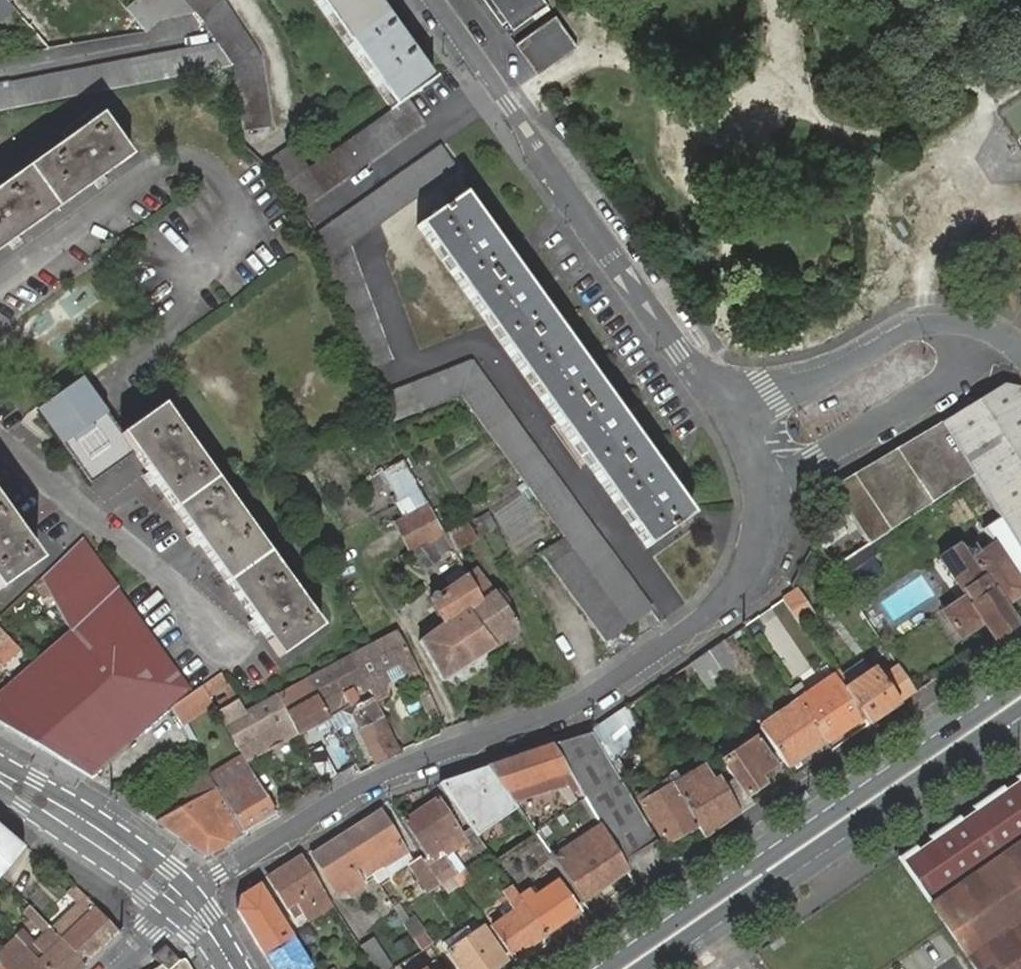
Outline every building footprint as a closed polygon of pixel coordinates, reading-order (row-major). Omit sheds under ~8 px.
[(125,7),(144,30),(156,20),(139,0),(134,0),(125,7)] [(156,20),(193,12),(183,0),(139,0),(156,20)] [(229,62),(230,61),(233,66),(242,130),(270,126),(260,60),(255,49),(223,2),(222,0),(183,0),(193,12),(200,19),(216,43),(229,62)] [(299,209),(423,122),(407,99),(431,81),(404,43),(398,35),(373,0),(314,0),(392,109),(308,168),(295,149),(292,145),(264,165),(284,184),(299,209)] [(502,27),(540,0),(483,0),(502,27)] [(556,18),(516,47),(538,77),(578,49),(556,18)] [(232,66),(229,62),(216,43),(8,83),(8,82),(0,84),(0,111),(232,66)] [(100,115),(0,187),(0,249),(130,156),(100,115)] [(441,147),(315,235),(324,263),(364,370),(390,360),(347,246),(457,169),(441,147)] [(487,228),(463,193),(417,226),(646,548),(691,515),(487,228)] [(563,537),(628,626),(650,609),(471,362),(374,399),(384,425),(461,396),(563,537)] [(89,487),(135,454),(121,435),(81,379),(35,412),(89,487)] [(940,423),(973,476),(1014,543),(1020,554),(1020,392),(1018,387),(1003,384),(940,423)] [(121,435),(135,454),(147,472),(155,483),(190,533),(198,544),(208,559),(212,564),(252,620),(279,657),(321,627),(297,594),(162,405),(121,435)] [(940,423),(830,488),(867,544),(831,567),(839,579),(870,559),(875,555),(872,550),(891,537),(888,532),(973,476),(940,423)] [(407,516),(395,523),(412,552),(444,533),(428,505),(404,461),(383,472),(407,516)] [(37,564),(17,536),(10,526),(0,512),(0,590),(37,564)] [(482,534),(495,527),(490,517),(476,525),(482,534)] [(471,527),(451,538),(458,550),(478,539),(471,527)] [(605,642),(628,626),(563,537),(540,554),(605,642)] [(0,690),(0,724),(90,777),(170,707),(190,689),(117,588),(118,587),(82,538),(69,550),(41,577),(49,593),(70,630),(0,690)] [(1014,543),(1000,553),(993,543),(978,553),(973,544),(964,550),(960,545),(939,559),(966,598),(944,613),(960,637),(983,622),(994,639),(1015,625),(1004,608),(1020,596),(1020,554),(1014,543)] [(870,559),(839,579),(849,593),(879,573),(870,559)] [(477,568),(467,576),(481,601),(468,610),(494,646),(519,630),(515,622),(513,618),(494,592),(477,568)] [(481,601),(467,576),(441,595),(440,594),(439,594),(439,593),(438,593),(438,592),(437,592),(436,592),(435,592),(434,592),(433,592),(432,592),(432,593),(431,593),(431,594),(430,594),(430,595),(430,596),(430,597),(430,598),(430,599),(430,600),(431,600),(431,601),(429,603),(442,624),(419,641),(442,680),(494,646),(468,610),(481,601)] [(41,577),(33,584),(41,598),(49,593),(41,577)] [(796,590),(794,591),(782,599),(798,624),(813,614),(796,590)] [(397,631),(371,646),(350,656),(367,687),(373,697),(378,708),(386,703),(375,683),(372,685),(369,678),(399,661),(412,687),(422,682),(410,655),(397,631)] [(741,668),(723,640),(707,651),(725,677),(726,678),(741,668)] [(725,677),(707,651),(690,663),(708,689),(725,677)] [(367,687),(350,656),(307,680),(327,717),(350,705),(356,697),(351,688),(359,683),(363,690),(367,687)] [(916,693),(898,665),(880,677),(874,668),(850,685),(840,671),(834,676),(843,689),(862,717),(868,725),(899,704),(916,693)] [(221,672),(202,685),(209,698),(229,686),(221,672)] [(826,742),(862,717),(843,689),(834,676),(807,694),(797,701),(826,742)] [(327,717),(307,680),(276,697),(296,734),(304,730),(312,725),(327,717)] [(188,695),(170,707),(176,718),(182,728),(214,706),(209,698),(202,685),(193,691),(188,695)] [(797,701),(807,694),(801,685),(791,692),(797,701)] [(296,734),(276,697),(246,713),(237,699),(222,708),(252,758),(296,734)] [(378,708),(373,697),(355,706),(352,715),(376,763),(397,752),(381,720),(383,718),(378,708)] [(788,768),(826,742),(797,701),(781,712),(776,715),(770,707),(756,717),(761,725),(759,727),(788,768)] [(625,707),(589,730),(607,760),(645,740),(625,707)] [(242,753),(246,761),(252,758),(222,708),(217,711),(242,753)] [(607,760),(590,733),(552,746),(621,862),(656,841),(607,760)] [(740,813),(753,804),(747,796),(764,784),(758,777),(774,767),(755,739),(722,761),(734,779),(724,785),(740,813)] [(321,746),(307,754),(324,784),(337,775),(321,746)] [(621,862),(552,746),(487,768),(512,803),(523,819),(534,835),(582,902),(627,872),(621,862)] [(210,772),(221,790),(226,799),(225,799),(244,830),(275,811),(252,772),(253,771),(246,761),(242,753),(210,772)] [(704,837),(740,813),(724,785),(719,778),(712,783),(702,767),(687,776),(680,780),(673,785),(696,824),(704,837)] [(487,768),(440,783),(470,830),(512,803),(487,768)] [(242,837),(205,770),(199,773),(202,779),(144,813),(155,822),(206,857),(242,837)] [(673,785),(680,780),(678,776),(675,771),(667,775),(669,778),(673,785)] [(896,858),(969,963),(974,968),(1020,968),(1020,773),(1016,776),(1015,777),(1018,781),(1005,791),(1001,786),(971,807),(974,812),(961,821),(957,816),(927,837),(931,843),(918,852),(914,846),(896,858)] [(1015,777),(1001,786),(1005,791),(1018,781),(1015,777)] [(679,835),(696,824),(673,785),(669,778),(651,789),(647,792),(637,798),(661,838),(675,830),(679,835)] [(477,861),(488,853),(476,836),(475,837),(466,843),(437,800),(403,822),(427,857),(422,860),(440,885),(442,884),(451,878),(454,876),(459,873),(477,861)] [(971,807),(957,816),(961,821),(974,812),(971,807)] [(381,811),(346,833),(371,872),(378,883),(388,876),(382,868),(407,851),(381,811)] [(23,846),(0,826),(0,873),(23,846)] [(664,844),(679,835),(675,830),(661,838),(664,844)] [(371,872),(346,833),(312,855),(337,894),(345,888),(349,894),(363,885),(353,870),(360,865),(366,875),(371,872)] [(927,837),(914,846),(918,852),(931,843),(927,837)] [(413,860),(407,851),(382,868),(388,876),(408,864),(413,860)] [(301,892),(304,897),(320,887),(301,856),(267,878),(287,908),(292,905),(288,900),(301,892)] [(422,860),(419,856),(413,860),(408,864),(429,893),(440,885),(422,860)] [(465,881),(459,873),(454,876),(451,878),(457,886),(457,887),(465,881)] [(457,886),(451,878),(442,884),(447,893),(457,886)] [(518,897),(545,934),(579,910),(559,881),(536,897),(532,900),(526,891),(518,897)] [(520,882),(512,887),(518,897),(526,891),(523,888),(520,882)] [(259,883),(239,896),(236,910),(271,968),(312,968),(299,948),(259,883)] [(81,892),(75,887),(67,895),(71,899),(78,907),(53,931),(85,965),(121,932),(119,930),(118,931),(96,909),(97,909),(81,892)] [(311,909),(328,899),(320,887),(304,897),(311,909)] [(292,905),(304,897),(301,892),(288,900),(292,905)] [(511,957),(545,934),(518,897),(507,904),(511,908),(513,912),(509,916),(491,928),(511,957)] [(78,907),(71,899),(46,923),(50,928),(53,931),(78,907)] [(46,968),(81,968),(85,965),(53,931),(50,928),(46,923),(30,906),(22,913),(43,935),(34,944),(21,930),(15,936),(18,939),(24,945),(28,949),(46,968)] [(413,916),(403,923),(413,937),(413,939),(424,931),(413,916)] [(445,947),(460,968),(494,968),(506,961),(483,927),(454,947),(451,942),(445,947)] [(413,939),(421,951),(432,944),(424,931),(413,939)] [(359,946),(375,968),(389,968),(393,967),(374,936),(359,946)] [(28,949),(24,945),(18,939),(0,956),(0,963),(2,966),(6,968),(46,968),(28,949)] [(179,960),(165,945),(152,956),(160,965),(164,968),(170,968),(179,960)] [(190,966),(187,963),(184,960),(179,960),(170,968),(191,968),(190,966)]
